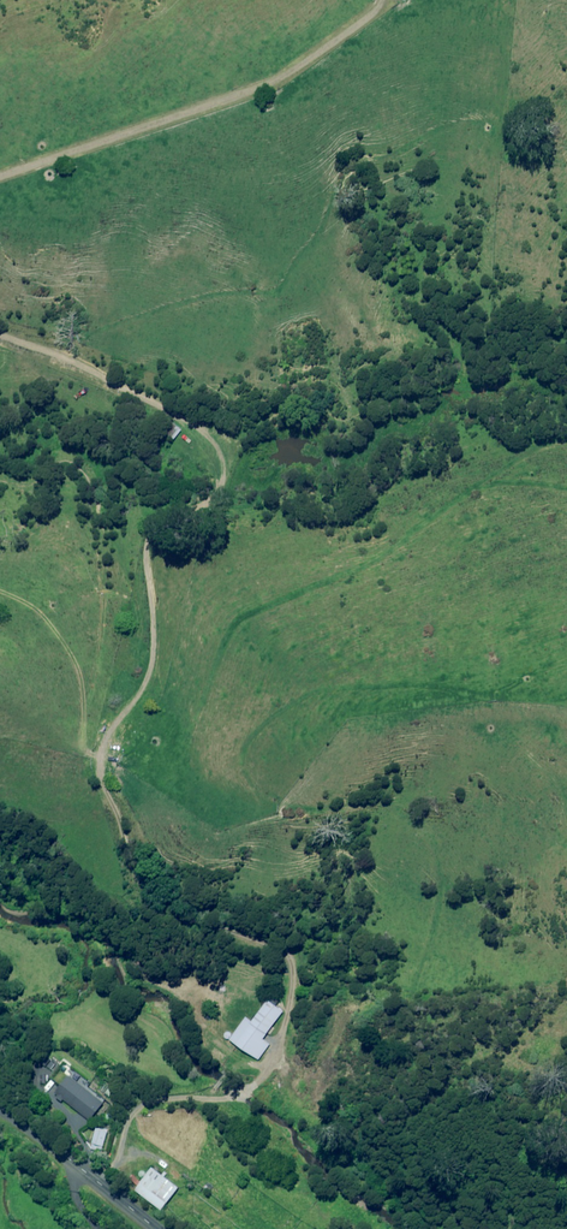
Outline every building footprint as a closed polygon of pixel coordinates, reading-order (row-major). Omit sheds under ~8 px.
[(243,1018),(227,1040),(256,1060),(267,1044),(260,1040),(280,1011),(264,1001),(249,1022),(243,1018)] [(52,1094),(61,1101),(62,1099),(89,1119),(102,1102),(67,1075),(52,1094)] [(95,1128),(91,1143),(94,1144),(93,1147),(101,1149),(106,1131),(95,1128)] [(140,1188),(139,1190),(141,1192),(139,1194),(160,1210),(177,1187),(151,1168),(137,1186),(140,1188)]
